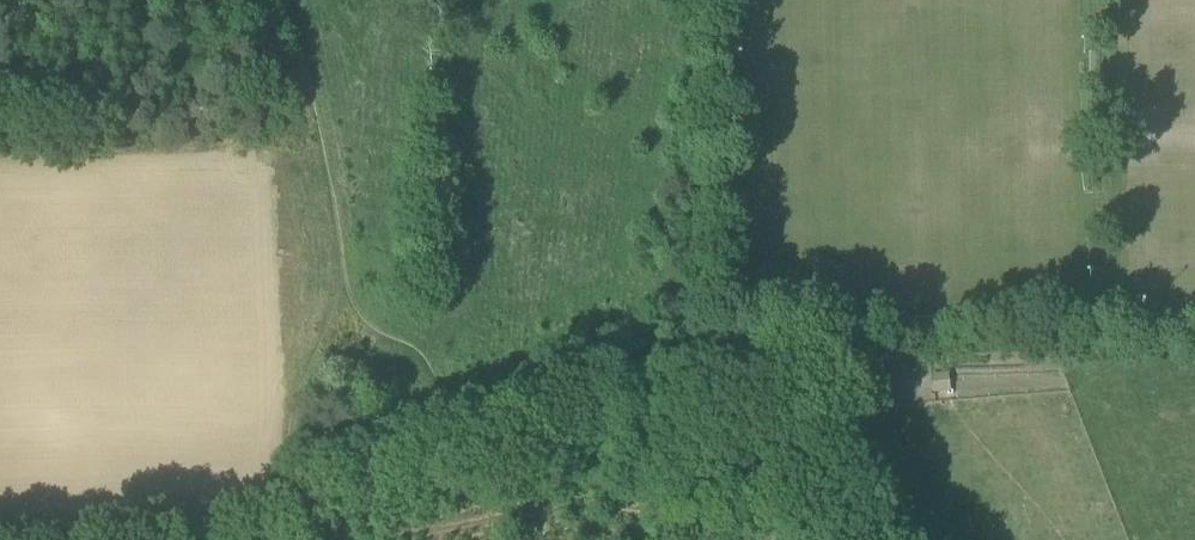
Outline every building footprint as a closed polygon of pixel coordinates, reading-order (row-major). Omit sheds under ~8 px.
[(935,395),(952,393),(950,371),(933,373),(935,395)]
